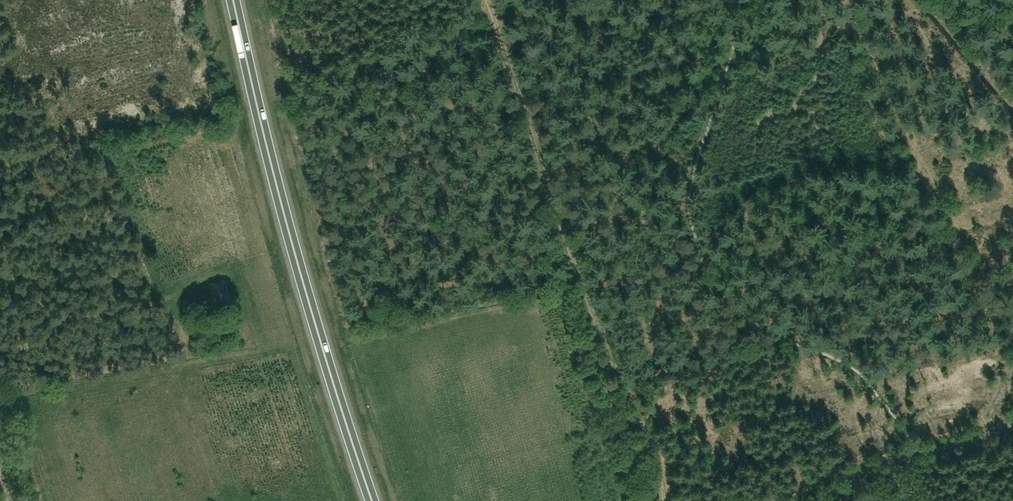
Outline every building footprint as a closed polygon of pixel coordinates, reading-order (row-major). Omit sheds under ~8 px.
[(210,284),(216,305),(232,300),(225,279),(210,284)]
